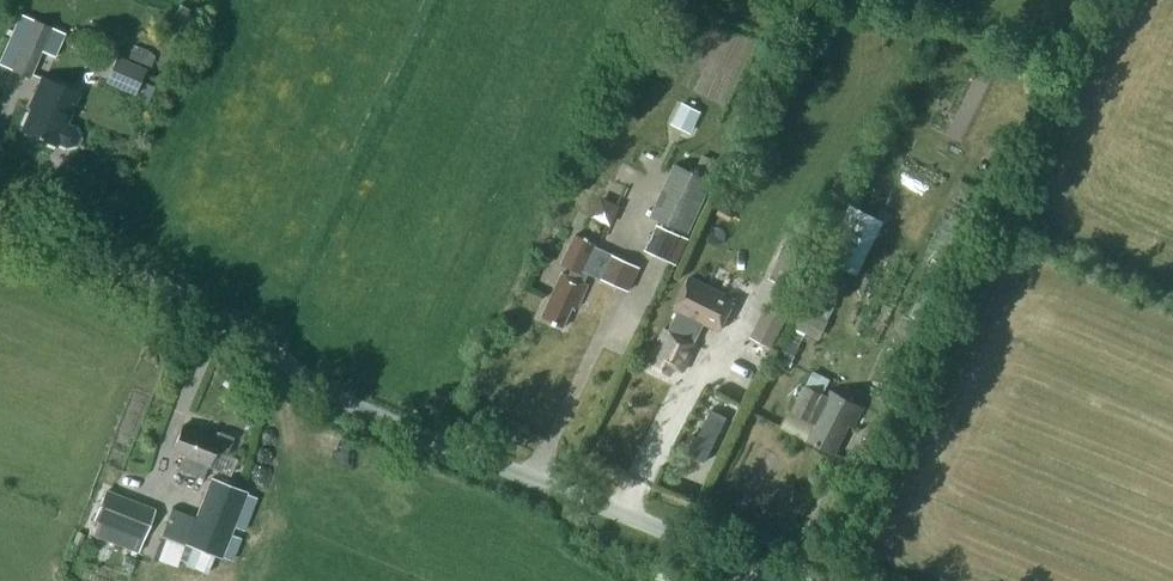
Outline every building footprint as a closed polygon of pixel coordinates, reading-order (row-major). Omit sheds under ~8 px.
[(20,14),(11,35),(25,41),(13,68),(31,75),(42,49),(56,55),(65,34),(20,14)] [(105,81),(134,94),(146,68),(116,55),(105,81)] [(81,134),(75,125),(66,121),(79,92),(43,77),(36,94),(39,95),(24,129),(56,143),(57,140),(67,145),(77,143),(81,134)] [(675,124),(696,129),(700,109),(680,105),(675,124)] [(716,172),(721,159),(704,153),(699,166),(716,172)] [(675,163),(652,213),(689,230),(712,180),(675,163)] [(593,215),(613,221),(619,203),(599,197),(593,215)] [(851,205),(825,257),(857,274),(884,221),(851,205)] [(688,237),(680,233),(659,221),(645,246),(674,262),(688,237)] [(585,269),(595,246),(597,243),(576,234),(563,263),(574,268),(570,275),(564,272),(543,317),(564,326),(577,299),(581,301),(589,283),(585,281),(589,271),(590,271),(585,269)] [(791,239),(770,278),(797,292),(818,254),(791,239)] [(640,266),(595,246),(585,269),(590,271),(589,271),(629,290),(640,266)] [(752,263),(744,280),(758,287),(766,270),(752,263)] [(665,327),(648,363),(671,374),(674,366),(683,370),(696,342),(693,340),(702,321),(720,330),(735,299),(690,277),(675,308),(679,310),(669,329),(665,327)] [(787,315),(771,306),(755,336),(771,345),(787,315)] [(829,321),(805,309),(795,327),(819,340),(829,321)] [(794,412),(819,424),(812,439),(839,452),(852,424),(856,426),(866,405),(833,389),(830,395),(807,384),(794,412)] [(709,407),(691,452),(710,460),(728,415),(709,407)] [(232,437),(220,432),(217,438),(183,425),(173,449),(185,453),(179,468),(203,476),(214,448),(226,452),(232,437)] [(249,487),(213,475),(189,543),(226,555),(249,487)] [(155,508),(106,489),(94,520),(143,539),(155,508)] [(163,534),(189,543),(198,516),(172,507),(163,534)]
